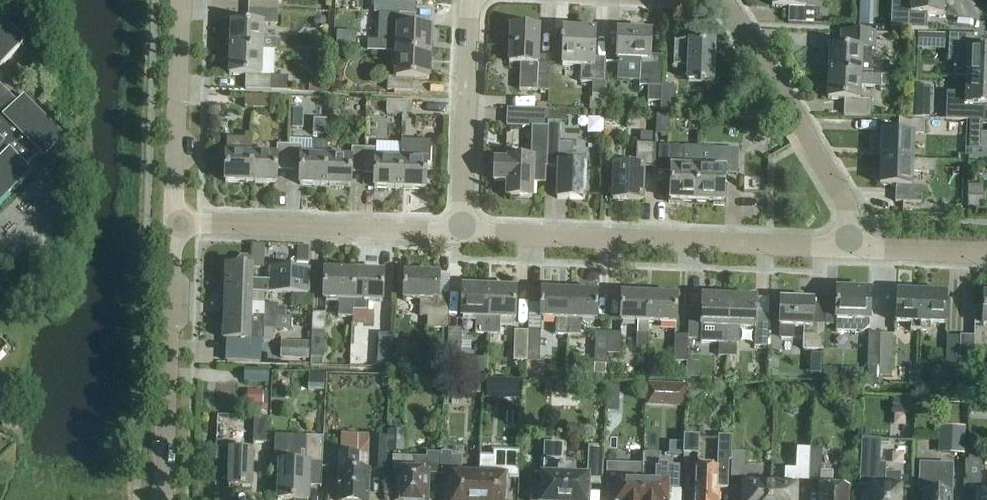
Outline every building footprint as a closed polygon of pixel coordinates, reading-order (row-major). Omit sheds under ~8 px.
[(249,11),(278,12),(279,0),(249,0),(249,11)] [(379,14),(416,15),(416,3),(432,3),(433,0),(377,0),(375,2),(375,7),(374,7),(374,14),(379,14)] [(772,7),(789,8),(789,24),(814,25),(815,9),(804,9),(805,0),(773,0),(772,7)] [(911,3),(892,2),(891,29),(919,30),(920,15),(944,16),(944,0),(911,0),(911,3)] [(231,24),(231,50),(274,51),(277,52),(277,40),(263,39),(264,25),(278,26),(278,12),(249,11),(248,25),(231,24)] [(431,54),(432,29),(416,28),(416,15),(379,14),(378,42),(367,42),(367,52),(397,53),(431,54)] [(316,19),(314,23),(316,27),(320,29),(324,28),(326,24),(325,19),(320,17),(316,19)] [(25,43),(0,18),(0,69),(25,43)] [(872,27),(872,18),(859,18),(859,26),(872,27)] [(509,64),(521,64),(520,91),(549,92),(550,58),(538,58),(539,29),(511,28),(509,64)] [(592,96),(605,96),(606,60),(595,59),(596,31),(564,30),(562,66),(581,67),(581,83),(593,84),(592,96)] [(661,103),(661,86),(663,60),(650,59),(651,33),(618,32),(617,65),(641,65),(640,87),(649,87),(648,103),(661,103)] [(829,63),(829,74),(881,76),(889,77),(890,64),(872,63),(873,34),(842,33),(841,49),(830,48),(830,50),(826,50),(825,63),(829,63)] [(967,79),(986,80),(986,52),(976,52),(977,36),(949,35),(948,62),(967,63),(967,79)] [(688,67),(688,82),(713,83),(715,44),(675,42),(674,67),(688,67)] [(274,51),(231,50),(230,76),(246,76),(246,91),(288,92),(289,79),(273,78),(274,51)] [(431,54),(397,53),(396,78),(388,78),(388,91),(413,92),(414,80),(430,80),(431,54)] [(881,76),(829,74),(828,100),(845,100),(844,117),(870,117),(870,101),(860,101),(861,88),(881,88),(881,76)] [(967,79),(966,94),(947,93),(946,120),(970,121),(974,121),(974,106),(986,106),(986,80),(967,79)] [(309,93),(326,94),(326,81),(310,80),(309,93)] [(31,171),(27,168),(35,160),(40,155),(44,159),(65,138),(24,96),(17,103),(0,86),(0,203),(31,171)] [(661,86),(661,103),(660,111),(674,111),(675,87),(661,86)] [(245,109),(271,110),(271,97),(246,96),(245,109)] [(387,114),(412,115),(413,103),(388,102),(387,114)] [(507,127),(533,128),(548,129),(548,124),(549,111),(508,109),(507,127)] [(929,119),(930,111),(914,111),(914,119),(929,119)] [(882,134),(881,159),(913,160),(914,135),(924,136),(925,120),(899,119),(899,135),(882,134)] [(314,121),(314,137),(327,137),(327,121),(314,121)] [(981,136),(981,122),(974,121),(970,121),(969,135),(981,136)] [(560,124),(548,124),(548,129),(546,168),(558,168),(557,200),(585,201),(586,156),(574,155),(574,145),(560,145),(560,124)] [(548,129),(533,128),(532,160),(509,159),(508,162),(495,161),(494,182),(508,183),(507,198),(532,199),(533,183),(546,184),(546,168),(548,129)] [(613,202),(643,203),(644,168),(656,169),(656,145),(653,145),(653,134),(641,134),(640,145),(637,144),(636,167),(614,166),(613,202)] [(226,183),(251,184),(252,155),(254,155),(255,135),(248,135),(248,140),(239,140),(234,143),(229,148),(229,154),(227,154),(226,183)] [(401,161),(400,190),(425,191),(426,165),(431,165),(432,142),(402,141),(401,161)] [(300,186),(325,187),(327,158),(326,158),(327,143),(315,142),(314,157),(301,157),(302,147),(290,146),(289,172),(301,172),(300,186)] [(277,171),(289,172),(290,146),(278,146),(277,156),(254,155),(252,155),(251,184),(276,185),(277,171)] [(697,203),(699,149),(659,147),(658,173),(671,173),(670,197),(669,197),(669,204),(680,204),(680,202),(697,203)] [(351,174),(363,174),(364,149),(352,149),(352,159),(327,158),(325,187),(351,188),(351,174)] [(375,189),(400,190),(401,161),(376,160),(376,150),(364,149),(363,174),(375,175),(375,189)] [(724,199),(725,175),(738,176),(739,150),(699,149),(697,203),(714,203),(714,206),(725,206),(725,199),(724,199)] [(913,160),(881,159),(880,186),(896,186),(895,203),(921,204),(922,187),(912,187),(913,173),(936,174),(937,162),(913,161),(913,160)] [(967,212),(983,212),(984,186),(968,186),(967,212)] [(226,267),(225,292),(252,293),(309,295),(310,270),(283,269),(271,269),(271,282),(253,281),(253,268),(251,268),(252,262),(248,258),(242,258),(237,262),(237,268),(226,267)] [(352,301),(354,272),(325,271),(324,300),(339,301),(338,318),(352,319),(352,301)] [(384,273),(354,272),(352,301),(383,303),(384,273)] [(428,317),(428,329),(448,329),(449,296),(439,295),(439,275),(405,274),(404,300),(421,301),(421,317),(428,317)] [(475,335),(488,335),(490,289),(463,288),(462,318),(476,319),(475,335)] [(490,289),(488,335),(500,336),(501,320),(515,320),(516,290),(490,289)] [(870,322),(871,292),(837,290),(837,300),(826,299),(825,326),(836,326),(836,333),(863,334),(870,328),(870,322)] [(555,336),(568,337),(569,292),(542,291),(541,319),(556,320),(555,336)] [(225,292),(224,316),(278,318),(278,309),(278,306),(252,305),(252,293),(225,292)] [(569,292),(568,337),(581,337),(581,321),(597,321),(598,293),(569,292)] [(911,332),(921,332),(922,294),(897,293),(896,324),(911,324),(911,332)] [(649,323),(650,295),(622,294),(621,322),(637,323),(636,350),(648,351),(649,323)] [(922,294),(921,332),(930,332),(931,325),(946,326),(947,294),(922,294)] [(677,296),(650,295),(649,323),(676,324),(677,296)] [(986,326),(986,296),(984,296),(984,309),(976,309),(975,326),(983,326),(986,326)] [(689,313),(688,337),(688,340),(703,340),(703,328),(717,328),(717,344),(719,345),(719,357),(728,357),(730,298),(702,297),(702,313),(689,313)] [(757,299),(730,298),(728,357),(736,358),(737,345),(739,345),(740,329),(755,330),(755,348),(768,348),(769,317),(756,316),(757,299)] [(804,328),(803,351),(823,351),(824,325),(812,325),(813,301),(781,300),(780,333),(781,339),(793,340),(795,334),(795,328),(804,328)] [(278,309),(278,318),(285,319),(286,310),(278,309)] [(310,359),(324,359),(326,314),(312,314),(310,359)] [(278,318),(224,316),(224,340),(264,342),(264,329),(278,330),(278,318)] [(285,319),(278,318),(278,332),(292,332),(292,318),(285,319)] [(447,360),(460,360),(461,330),(448,330),(447,360)] [(528,333),(527,363),(540,364),(541,331),(528,330),(528,333)] [(513,363),(527,363),(528,333),(515,332),(513,363)] [(608,355),(608,334),(608,333),(595,333),(594,366),(606,366),(607,366),(607,355),(608,355)] [(867,368),(880,368),(881,335),(880,335),(880,334),(868,333),(867,368)] [(621,334),(608,334),(608,355),(621,355),(621,334)] [(377,362),(391,362),(392,335),(378,335),(377,362)] [(881,335),(880,368),(880,373),(892,373),(894,336),(881,335)] [(687,363),(688,340),(688,337),(673,336),(672,362),(687,363)] [(960,361),(974,361),(975,337),(961,337),(960,361)] [(945,369),(959,369),(960,338),(947,338),(945,369)] [(281,360),(309,361),(310,343),(281,342),(281,360)] [(594,366),(594,376),(606,376),(606,366),(594,366)] [(269,384),(269,371),(244,371),(244,384),(269,384)] [(309,388),(325,388),(326,375),(310,374),(309,388)] [(495,398),(495,380),(487,380),(487,398),(495,398)] [(495,393),(524,398),(526,386),(497,381),(495,393)] [(459,395),(480,395),(481,383),(459,383),(459,395)] [(666,385),(648,384),(648,403),(666,404),(666,385)] [(619,403),(620,387),(607,387),(607,403),(619,403)] [(247,391),(247,405),(263,405),(264,392),(247,391)] [(965,394),(948,394),(948,405),(965,405),(965,394)] [(254,444),(267,444),(268,419),(255,419),(254,444)] [(938,455),(964,456),(966,429),(939,428),(938,455)] [(387,453),(405,453),(405,432),(387,432),(387,453)] [(370,437),(370,471),(386,472),(387,451),(386,451),(386,439),(374,438),(374,437),(370,437)] [(685,437),(684,454),(698,455),(699,438),(685,437)] [(276,464),(280,464),(280,469),(281,469),(281,478),(279,478),(278,499),(309,499),(309,486),(321,486),(321,488),(322,488),(324,439),(306,438),(305,464),(301,464),(301,446),(277,445),(276,464)] [(719,439),(718,468),(697,467),(696,491),(695,492),(694,498),(696,499),(718,499),(718,489),(728,489),(729,462),(730,462),(731,439),(719,439)] [(880,465),(881,442),(862,441),(861,472),(873,473),(873,487),(872,487),(872,499),(900,499),(901,488),(900,488),(901,477),(886,476),(886,465),(880,465)] [(563,469),(564,445),(545,444),(545,477),(542,477),(542,486),(531,486),(531,499),(588,499),(588,486),(602,486),(603,448),(589,448),(588,478),(573,478),(573,469),(563,469)] [(216,461),(230,462),(229,487),(252,488),(254,452),(234,451),(216,450),(216,461)] [(810,482),(810,451),(797,450),(796,470),(786,470),(785,486),(770,485),(769,499),(796,499),(797,487),(796,486),(796,482),(810,482)] [(810,482),(821,483),(820,499),(847,499),(848,489),(833,488),(833,473),(822,473),(823,451),(810,451),(810,482)] [(770,485),(756,485),(756,469),(746,468),(746,454),(732,454),(731,479),(745,479),(745,484),(744,484),(743,499),(769,499),(770,485)] [(370,471),(359,471),(359,456),(340,455),(340,471),(338,471),(338,484),(340,484),(340,499),(367,499),(367,489),(369,489),(370,471)] [(440,460),(440,455),(427,455),(426,460),(394,458),(393,470),(399,470),(398,499),(426,499),(427,476),(439,476),(440,460)] [(479,475),(461,474),(461,458),(441,458),(441,460),(440,460),(439,476),(440,476),(451,477),(451,499),(478,499),(479,475)] [(979,489),(981,460),(969,459),(967,488),(979,489)] [(507,478),(518,479),(519,461),(504,460),(498,460),(497,476),(479,475),(478,499),(506,499),(507,478)] [(643,484),(631,484),(631,476),(628,476),(628,466),(608,465),(607,488),(617,488),(617,499),(643,499),(643,484)] [(951,494),(951,493),(952,466),(921,465),(920,493),(925,494),(924,499),(951,499),(952,498),(951,494)] [(679,469),(659,468),(659,470),(644,470),(643,484),(643,499),(668,499),(668,491),(679,491),(679,469)]
